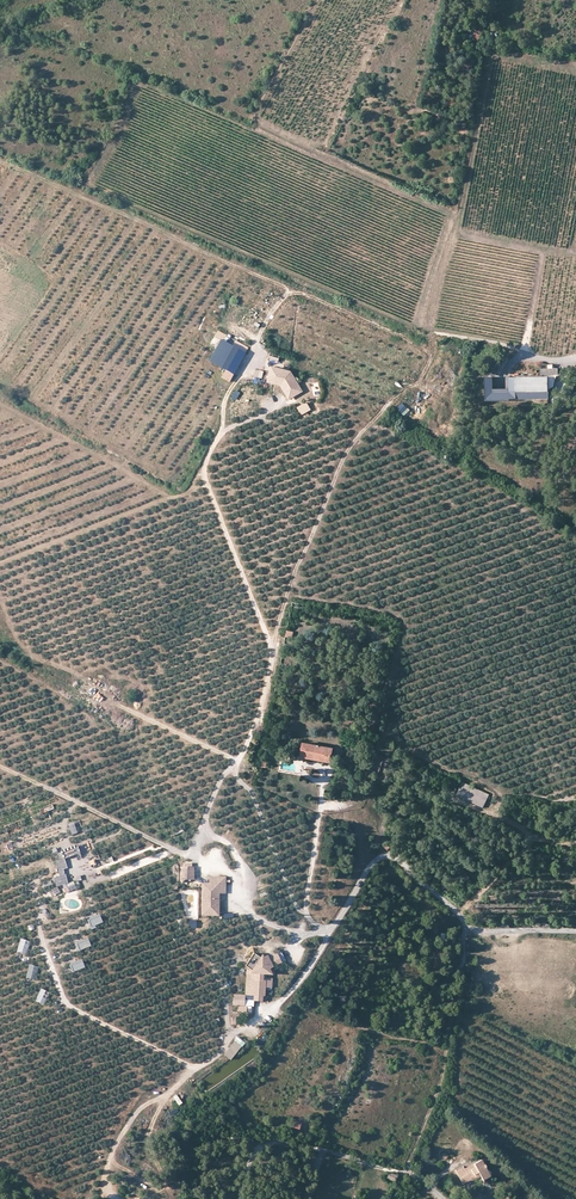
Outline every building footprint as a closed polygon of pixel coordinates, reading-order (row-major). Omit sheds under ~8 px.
[(471,27),(467,33),(478,40),(482,33),(481,32),(483,29),(475,24),(473,28),(471,27)] [(216,331),(210,346),(219,350),(225,335),(216,331)] [(246,355),(238,351),(227,372),(234,376),(246,355)] [(294,377),(292,378),(289,373),(288,372),(272,368),(269,381),(281,385),(289,398),(301,391),(298,385),(299,384),(300,382),(300,380),(299,379),(299,378),(297,377),(295,377),(294,377)] [(247,379),(255,381),(257,374),(249,371),(247,379)] [(548,379),(516,379),(516,394),(509,394),(493,394),(493,379),(485,379),(485,403),(510,403),(510,401),(548,401),(548,387),(548,379)] [(236,401),(241,394),(236,391),(231,399),(236,401)] [(403,402),(397,408),(404,416),(410,410),(403,402)] [(299,754),(328,759),(330,745),(301,740),(299,754)] [(489,794),(463,781),(456,795),(483,807),(489,794)] [(183,866),(179,866),(179,878),(194,878),(194,866),(191,866),(183,866)] [(58,875),(61,885),(67,883),(65,873),(58,875)] [(209,881),(201,882),(202,914),(219,914),(219,892),(226,892),(225,876),(209,876),(209,881)] [(78,887),(76,881),(66,885),(69,891),(78,887)] [(45,899),(60,892),(58,887),(43,894),(45,899)] [(231,911),(222,914),(223,919),(232,917),(231,911)] [(29,941),(20,938),(16,950),(25,953),(29,941)] [(246,968),(245,994),(253,995),(262,995),(264,995),(264,985),(270,985),(270,978),(264,977),(264,973),(264,970),(268,968),(272,966),(268,958),(266,954),(263,955),(261,956),(260,955),(253,952),(244,967),(246,968)] [(276,953),(268,958),(272,966),(280,962),(276,953)] [(38,966),(28,964),(25,977),(34,979),(38,966)] [(48,992),(40,989),(35,999),(43,1003),(48,992)] [(244,994),(233,993),(232,1004),(243,1004),(244,999),(244,994)] [(262,995),(253,995),(252,999),(244,999),(243,1004),(252,1005),(253,1000),(261,1000),(262,995)] [(259,1044),(267,1036),(264,1033),(256,1041),(259,1044)] [(231,1059),(241,1046),(233,1041),(223,1053),(231,1059)] [(301,1123),(294,1121),(292,1128),(299,1130),(301,1123)] [(488,1175),(480,1159),(464,1168),(463,1166),(455,1170),(463,1183),(478,1175),(481,1179),(488,1175)] [(398,1176),(389,1171),(386,1178),(395,1182),(398,1176)]
